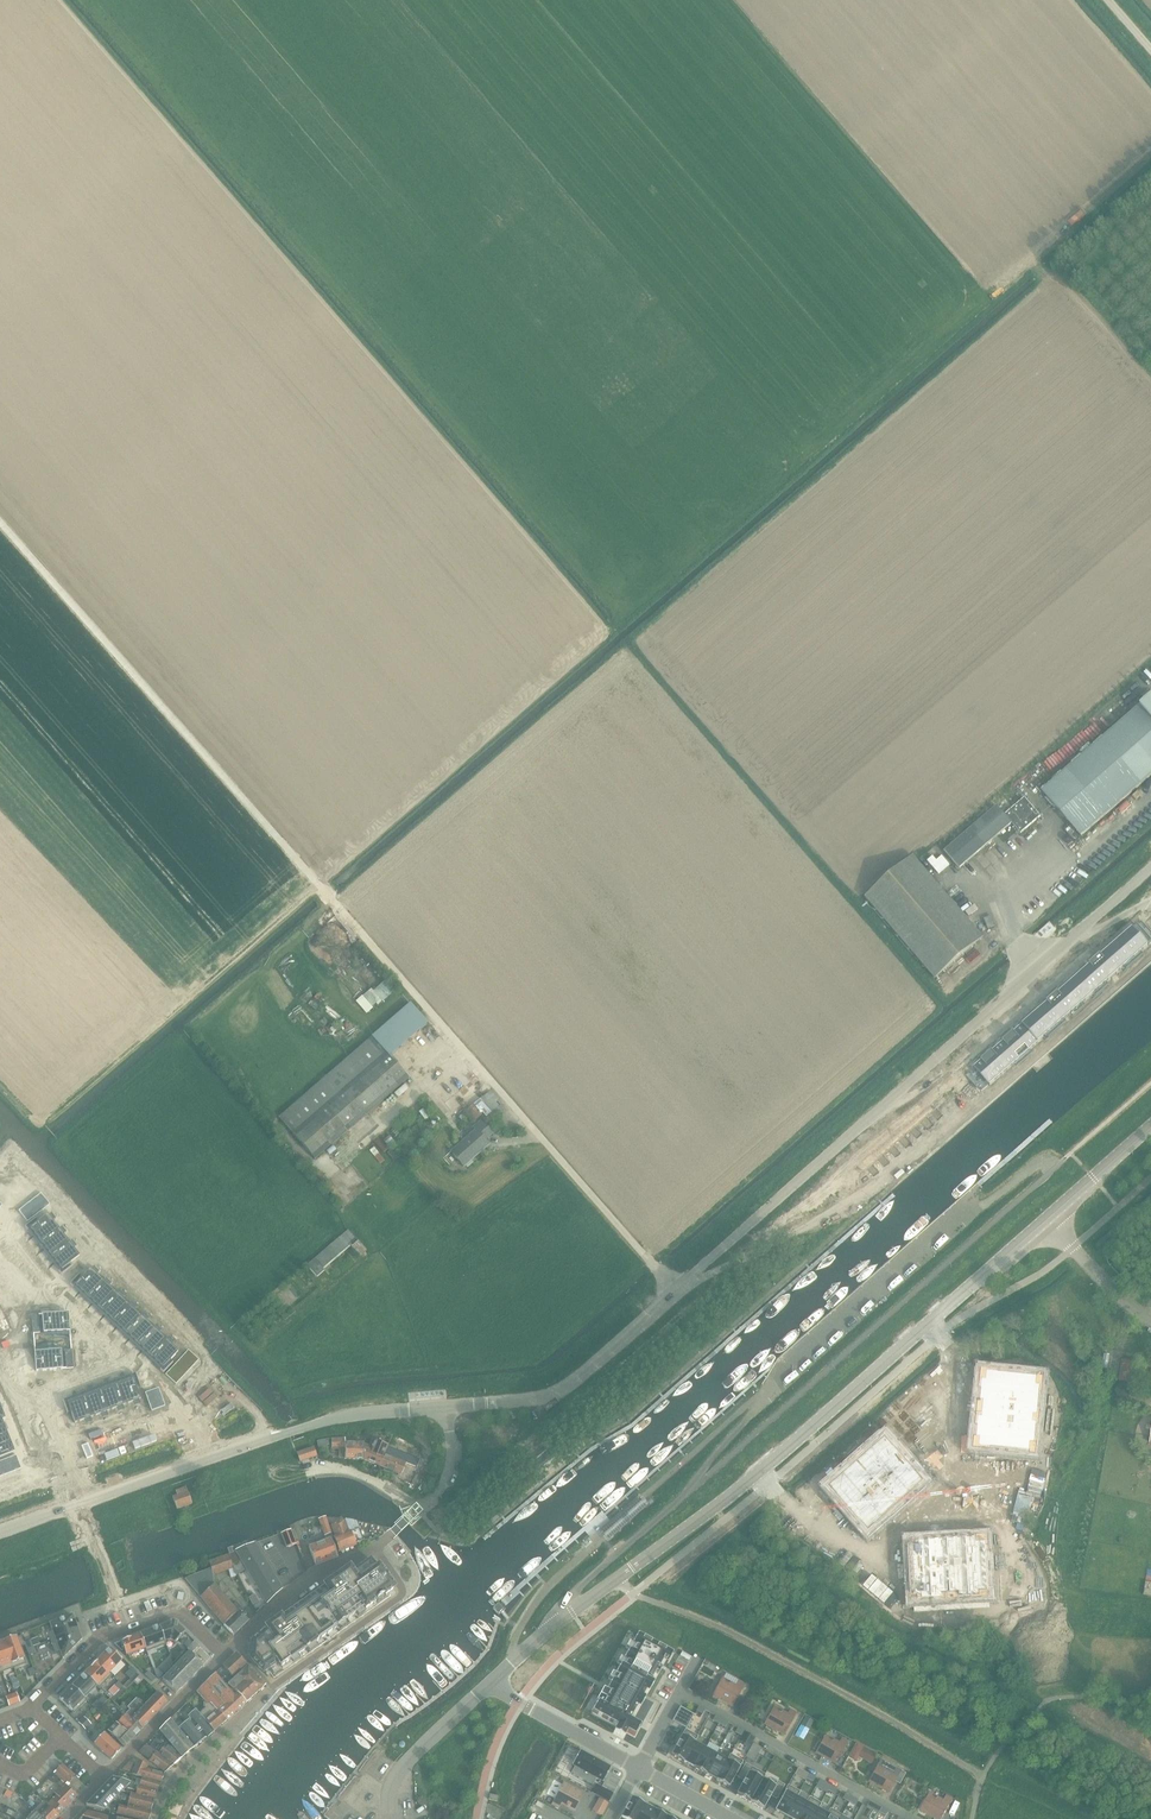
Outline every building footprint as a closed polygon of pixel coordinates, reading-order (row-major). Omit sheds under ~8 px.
[(1042,791),(1080,836),(1150,775),(1150,696),(1063,772),(1042,791)] [(1025,798),(1005,815),(1012,823),(1021,834),(1040,816),(1025,798)] [(991,810),(944,851),(959,868),(1007,827),(991,810)] [(933,979),(981,938),(912,856),(864,896),(933,979)] [(988,929),(995,926),(991,917),(985,919),(988,929)] [(1125,926),(967,1068),(988,1091),(1148,949),(1125,926)] [(278,1117),(292,1133),(314,1159),(401,1084),(409,1077),(386,1051),(386,1052),(372,1036),(278,1117)] [(491,1091),(464,1112),(465,1113),(472,1123),(483,1115),(484,1114),(486,1117),(488,1120),(504,1107),(502,1105),(491,1091)] [(485,1140),(492,1134),(481,1121),(473,1128),(475,1130),(451,1152),(463,1166),(488,1144),(485,1140)] [(396,1143),(389,1135),(384,1140),(390,1148),(396,1143)] [(41,1194),(18,1212),(27,1223),(49,1205),(41,1194)] [(58,1219),(41,1232),(71,1271),(88,1259),(58,1219)] [(348,1229),(347,1230),(306,1265),(317,1277),(324,1271),(323,1270),(351,1246),(359,1256),(366,1251),(348,1229)] [(99,1271),(83,1287),(167,1372),(183,1357),(99,1271)] [(80,1322),(41,1322),(42,1378),(80,1378),(80,1322)] [(188,1350),(165,1374),(175,1384),(198,1360),(188,1350)] [(138,1382),(72,1406),(80,1427),(145,1403),(138,1382)] [(20,1457),(9,1425),(13,1424),(0,1384),(0,1464),(20,1457)] [(158,1388),(145,1393),(151,1411),(165,1406),(158,1388)] [(949,1388),(832,1496),(877,1545),(929,1495),(1014,1495),(1014,1456),(1044,1456),(1043,1388),(949,1388)] [(345,1438),(332,1438),(332,1443),(332,1449),(337,1449),(337,1447),(345,1448),(345,1459),(363,1459),(364,1443),(345,1442),(345,1438)] [(364,1443),(363,1459),(379,1466),(384,1455),(388,1445),(372,1438),(369,1445),(364,1443)] [(325,1440),(316,1442),(318,1448),(327,1446),(325,1440)] [(297,1453),(300,1461),(300,1462),(316,1456),(313,1448),(297,1453)] [(549,1448),(526,1466),(532,1474),(555,1456),(549,1448)] [(384,1455),(379,1466),(400,1474),(399,1476),(410,1481),(413,1474),(409,1472),(410,1469),(403,1467),(405,1463),(384,1455)] [(0,1462),(0,1477),(21,1469),(16,1456),(0,1462)] [(422,1468),(417,1475),(428,1482),(433,1475),(422,1468)] [(173,1496),(177,1508),(192,1503),(186,1487),(176,1490),(178,1495),(173,1496)] [(642,1496),(624,1511),(631,1518),(645,1506),(648,1503),(646,1501),(642,1496)] [(621,1514),(602,1531),(608,1538),(627,1521),(621,1514)] [(333,1522),(331,1526),(335,1537),(333,1537),(339,1552),(355,1546),(354,1544),(363,1541),(358,1529),(352,1531),(351,1530),(358,1527),(356,1520),(346,1518),(345,1518),(344,1519),(345,1522),(343,1521),(340,1519),(333,1522)] [(324,1519),(317,1521),(322,1535),(329,1533),(324,1519)] [(290,1530),(281,1533),(287,1548),(295,1545),(290,1530)] [(331,1539),(309,1547),(315,1565),(338,1556),(331,1539)] [(230,1554),(229,1554),(232,1564),(233,1568),(236,1575),(246,1569),(266,1602),(281,1588),(255,1543),(235,1551),(235,1552),(234,1552),(230,1554)] [(987,1553),(915,1553),(916,1609),(987,1610),(987,1553)] [(232,1564),(229,1554),(209,1561),(211,1569),(212,1571),(232,1564)] [(251,1641),(250,1658),(264,1673),(279,1662),(282,1667),(292,1659),(290,1656),(297,1651),(299,1654),(307,1649),(308,1648),(307,1647),(306,1648),(304,1644),(313,1638),(316,1642),(321,1639),(334,1629),(339,1626),(336,1621),(345,1615),(347,1618),(346,1619),(347,1620),(348,1619),(356,1613),(354,1610),(360,1605),(363,1608),(364,1607),(364,1608),(374,1601),(374,1602),(375,1601),(375,1600),(374,1600),(371,1596),(380,1590),(384,1595),(385,1595),(385,1594),(394,1587),(390,1581),(389,1580),(383,1572),(384,1572),(383,1571),(382,1571),(378,1565),(376,1566),(370,1558),(352,1571),(349,1566),(339,1574),(333,1578),(323,1585),(324,1586),(314,1594),(314,1593),(313,1594),(314,1594),(292,1609),(281,1616),(281,1615),(276,1618),(270,1623),(265,1626),(266,1627),(251,1641)] [(211,1569),(185,1580),(223,1625),(233,1635),(248,1620),(240,1612),(243,1610),(236,1602),(231,1605),(214,1585),(213,1575),(228,1570),(233,1568),(232,1564),(212,1571),(211,1569)] [(255,1594),(249,1597),(253,1604),(259,1601),(255,1594)] [(496,1605),(491,1609),(495,1615),(501,1610),(496,1605)] [(52,1630),(48,1631),(51,1640),(78,1630),(72,1615),(50,1623),(52,1630)] [(172,1622),(159,1627),(164,1641),(165,1641),(171,1639),(175,1643),(185,1632),(177,1624),(172,1622)] [(159,1627),(140,1634),(145,1648),(146,1651),(166,1644),(165,1641),(164,1641),(159,1627)] [(78,1630),(51,1640),(56,1653),(60,1652),(63,1658),(81,1639),(78,1630)] [(140,1634),(114,1644),(121,1651),(124,1650),(126,1655),(145,1648),(140,1634)] [(596,1703),(591,1712),(617,1727),(613,1733),(622,1738),(626,1732),(634,1736),(640,1727),(637,1726),(641,1718),(644,1720),(653,1703),(644,1699),(641,1697),(645,1691),(647,1692),(648,1693),(649,1691),(652,1685),(653,1684),(652,1683),(650,1682),(662,1660),(665,1662),(667,1663),(673,1653),(637,1634),(632,1643),(636,1645),(632,1652),(629,1650),(623,1659),(627,1661),(624,1667),(620,1665),(615,1675),(619,1677),(615,1683),(611,1681),(606,1690),(610,1692),(602,1706),(596,1703)] [(16,1636),(4,1641),(13,1667),(26,1663),(20,1646),(24,1645),(21,1636),(17,1637),(16,1636)] [(188,1639),(183,1644),(188,1648),(190,1645),(193,1643),(188,1639)] [(0,1642),(0,1668),(1,1672),(13,1667),(4,1641),(0,1642)] [(193,1643),(190,1645),(196,1650),(200,1646),(195,1641),(193,1643)] [(188,1648),(186,1650),(189,1652),(192,1655),(196,1650),(190,1645),(188,1648)] [(110,1648),(97,1661),(111,1675),(112,1674),(110,1672),(122,1660),(110,1648)] [(165,1682),(176,1693),(202,1665),(192,1655),(189,1652),(162,1681),(164,1682),(165,1682)] [(232,1676),(244,1665),(245,1664),(238,1656),(232,1657),(223,1665),(232,1676)] [(97,1661),(85,1673),(99,1687),(111,1675),(97,1661)] [(247,1665),(245,1664),(244,1665),(246,1667),(237,1675),(255,1694),(265,1685),(247,1665)] [(245,1703),(255,1694),(237,1675),(246,1667),(244,1665),(232,1676),(233,1677),(234,1676),(235,1677),(229,1682),(226,1679),(223,1681),(222,1682),(234,1696),(238,1693),(245,1703)] [(131,1667),(125,1673),(130,1679),(137,1672),(131,1667)] [(148,1670),(144,1674),(151,1681),(155,1677),(148,1670)] [(85,1673),(72,1686),(85,1698),(96,1686),(98,1688),(99,1687),(85,1673)] [(215,1673),(206,1682),(221,1701),(215,1706),(226,1721),(245,1703),(238,1693),(234,1696),(222,1682),(223,1681),(215,1673)] [(139,1675),(133,1682),(137,1685),(143,1679),(139,1675)] [(722,1678),(718,1686),(724,1689),(719,1699),(733,1706),(745,1684),(739,1681),(736,1686),(722,1678)] [(118,1681),(115,1685),(119,1690),(123,1686),(118,1681)] [(197,1691),(196,1692),(206,1703),(204,1705),(205,1706),(199,1712),(198,1713),(213,1731),(225,1721),(226,1721),(215,1706),(221,1701),(206,1682),(197,1691)] [(72,1686),(59,1699),(71,1711),(72,1711),(74,1713),(87,1700),(85,1698),(72,1686)] [(123,1704),(120,1708),(121,1709),(142,1728),(168,1702),(158,1692),(157,1692),(144,1706),(136,1699),(127,1707),(123,1704)] [(96,1700),(91,1705),(97,1710),(102,1705),(96,1700)] [(680,1707),(673,1720),(686,1728),(694,1714),(681,1707),(680,1707)] [(771,1727),(785,1735),(797,1713),(791,1710),(788,1714),(774,1707),(770,1715),(776,1718),(771,1727)] [(122,1718),(118,1723),(133,1738),(142,1728),(121,1709),(119,1711),(122,1714),(120,1716),(122,1718)] [(177,1712),(175,1714),(170,1719),(193,1748),(213,1731),(198,1713),(199,1712),(196,1709),(187,1716),(190,1719),(184,1724),(178,1717),(180,1715),(177,1712)] [(805,1716),(801,1725),(809,1729),(814,1721),(805,1716)] [(84,1717),(78,1723),(82,1726),(87,1720),(84,1717)] [(159,1730),(160,1731),(163,1735),(163,1736),(182,1757),(193,1748),(170,1719),(159,1730)] [(87,1720),(82,1726),(85,1729),(91,1724),(87,1720)] [(108,1733),(113,1738),(114,1737),(124,1747),(133,1738),(118,1723),(108,1733)] [(685,1730),(671,1755),(683,1761),(694,1742),(697,1736),(685,1730)] [(744,1731),(739,1740),(750,1746),(755,1738),(744,1731)] [(104,1733),(94,1743),(111,1760),(121,1750),(104,1733)] [(822,1743),(816,1753),(822,1756),(836,1764),(849,1742),(843,1738),(840,1743),(826,1735),(822,1743)] [(156,1738),(149,1747),(173,1765),(182,1757),(156,1738)] [(694,1742),(683,1761),(684,1761),(694,1767),(705,1748),(694,1742)] [(753,1743),(749,1750),(757,1754),(761,1747),(757,1745),(753,1743)] [(149,1761),(164,1772),(173,1765),(149,1747),(146,1745),(139,1751),(150,1760),(149,1761)] [(862,1747),(858,1756),(871,1763),(876,1754),(876,1753),(863,1746),(862,1747)] [(694,1767),(706,1774),(706,1773),(716,1754),(705,1748),(694,1767)] [(580,1750),(572,1764),(575,1766),(596,1778),(603,1782),(611,1767),(580,1750)] [(716,1754),(706,1773),(706,1774),(716,1779),(717,1780),(728,1760),(727,1760),(716,1754)] [(716,1779),(716,1780),(728,1787),(742,1761),(730,1755),(727,1760),(728,1760),(717,1780),(716,1779)] [(135,1775),(135,1776),(160,1783),(164,1774),(146,1769),(148,1765),(138,1760),(132,1774),(135,1775)] [(879,1764),(875,1772),(881,1776),(875,1785),(889,1793),(896,1781),(900,1783),(905,1773),(902,1771),(896,1767),(882,1760),(879,1764)] [(130,1761),(122,1768),(130,1772),(134,1763),(130,1761)] [(55,1770),(68,1783),(75,1776),(62,1764),(55,1770)] [(744,1781),(736,1795),(749,1802),(762,1779),(762,1780),(765,1775),(745,1764),(738,1777),(744,1781)] [(157,1791),(160,1783),(135,1776),(135,1778),(140,1780),(138,1785),(157,1791)] [(130,1783),(113,1778),(86,1806),(104,1810),(110,1804),(118,1795),(123,1791),(126,1787),(130,1783)] [(762,1779),(749,1802),(762,1809),(770,1795),(776,1799),(784,1785),(777,1782),(775,1787),(762,1780),(762,1779)] [(819,1780),(816,1787),(826,1792),(828,1790),(830,1786),(824,1782),(819,1780)] [(47,1804),(58,1815),(77,1796),(64,1783),(55,1793),(56,1795),(47,1804)] [(130,1783),(126,1787),(128,1788),(132,1790),(136,1791),(135,1794),(153,1799),(153,1798),(157,1791),(138,1785),(130,1783)] [(574,1811),(577,1804),(572,1801),(577,1790),(564,1783),(552,1805),(558,1808),(561,1803),(574,1811)] [(596,1784),(592,1792),(608,1801),(613,1793),(596,1784)] [(788,1785),(775,1810),(786,1816),(796,1796),(797,1797),(799,1792),(788,1785)] [(7,1790),(4,1795),(9,1798),(12,1793),(7,1790)] [(123,1791),(118,1795),(121,1798),(128,1800),(127,1805),(150,1811),(153,1799),(135,1794),(123,1791)] [(937,1818),(942,1818),(953,1799),(947,1796),(945,1801),(931,1793),(926,1801),(933,1804),(927,1814),(937,1818)] [(786,1816),(792,1818),(798,1818),(807,1802),(806,1802),(797,1797),(796,1796),(786,1816)] [(620,1818),(635,1818),(643,1804),(644,1804),(644,1803),(632,1797),(620,1818)] [(798,1818),(811,1818),(817,1808),(818,1808),(821,1803),(809,1797),(806,1802),(807,1802),(798,1818)] [(598,1798),(592,1810),(601,1815),(604,1810),(608,1803),(598,1798)] [(30,1799),(26,1802),(31,1807),(32,1807),(35,1804),(30,1799)] [(34,1811),(35,1810),(32,1807),(31,1807),(26,1802),(25,1801),(20,1806),(26,1811),(30,1815),(26,1818),(43,1818),(34,1811)] [(47,1804),(44,1801),(35,1810),(34,1811),(43,1818),(54,1818),(58,1815),(47,1804)] [(867,1806),(866,1807),(878,1813),(881,1807),(869,1801),(867,1806)] [(635,1818),(650,1818),(655,1810),(654,1810),(644,1804),(643,1804),(635,1818)] [(117,1813),(139,1818),(148,1818),(150,1811),(127,1805),(127,1807),(119,1805),(117,1813)] [(811,1818),(825,1818),(828,1814),(818,1808),(817,1808),(811,1818)] [(650,1818),(664,1818),(666,1816),(655,1809),(654,1810),(655,1810),(650,1818)] [(825,1818),(840,1818),(842,1815),(830,1809),(828,1814),(825,1818)]
